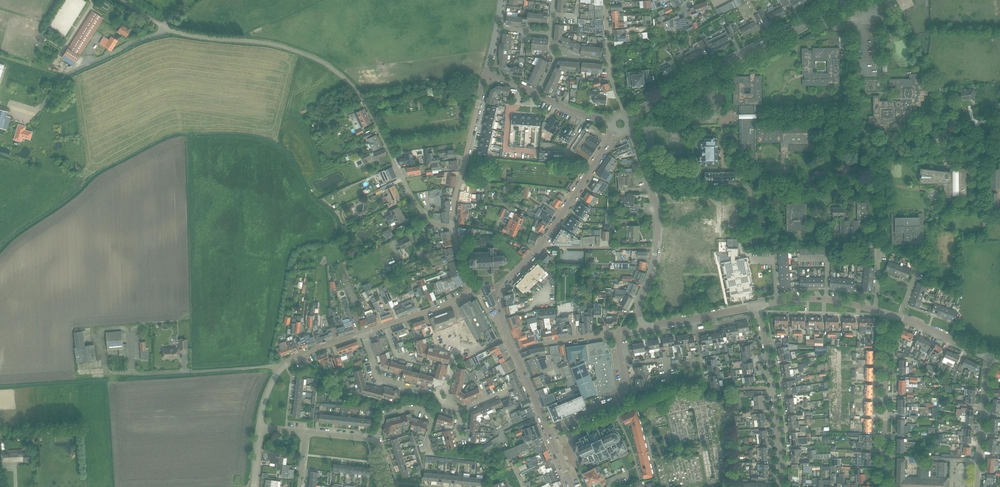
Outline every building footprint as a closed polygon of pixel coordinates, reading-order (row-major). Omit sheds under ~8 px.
[(791,1),(795,9),(813,0),(793,0),(791,1)] [(706,2),(700,4),(703,10),(709,8),(706,2)] [(703,10),(700,4),(695,6),(697,12),(703,10)] [(783,10),(781,5),(778,6),(778,5),(774,8),(773,8),(778,18),(783,15),(783,16),(786,14),(783,10)] [(774,8),(773,6),(768,9),(769,11),(767,12),(767,13),(769,17),(772,21),(774,20),(778,18),(773,8),(774,8)] [(766,16),(762,8),(757,11),(759,13),(758,13),(761,18),(762,18),(766,16)] [(62,57),(74,65),(79,57),(79,56),(103,18),(93,11),(68,50),(68,49),(62,57)] [(677,15),(672,18),(667,20),(671,28),(677,25),(680,31),(689,27),(684,17),(680,19),(679,17),(678,17),(677,15)] [(747,25),(751,32),(758,29),(753,20),(751,21),(752,23),(747,25)] [(747,25),(745,21),(741,23),(742,25),(739,26),(739,27),(744,36),(751,32),(747,25)] [(118,32),(126,37),(131,30),(122,25),(118,32)] [(718,36),(723,46),(730,43),(728,38),(734,35),(730,26),(725,28),(726,32),(718,36)] [(563,30),(555,30),(554,41),(562,36),(563,31),(563,30)] [(568,39),(562,36),(554,41),(557,42),(564,46),(564,47),(568,39)] [(713,38),(708,41),(710,45),(711,47),(714,45),(714,46),(716,50),(723,47),(723,46),(718,36),(717,36),(713,38)] [(109,40),(105,47),(112,51),(118,41),(111,37),(109,40)] [(532,38),(531,48),(548,50),(549,39),(532,38)] [(708,41),(706,38),(702,40),(706,48),(710,45),(708,41)] [(572,41),(568,39),(564,47),(569,49),(572,41)] [(577,43),(572,41),(569,49),(573,51),(577,43)] [(581,46),(577,43),(573,51),(578,53),(581,46)] [(695,50),(694,47),(689,49),(690,51),(695,60),(699,58),(700,59),(702,57),(698,48),(695,50)] [(810,51),(810,50),(808,50),(808,48),(802,48),(803,86),(829,85),(829,83),(834,83),(834,85),(840,85),(839,48),(813,48),(813,51),(810,51)] [(695,60),(690,51),(685,53),(686,54),(684,56),(688,64),(691,63),(690,62),(695,60)] [(540,58),(537,63),(545,66),(548,62),(544,60),(540,58)] [(661,68),(663,72),(665,76),(674,72),(673,69),(676,67),(672,60),(667,62),(669,64),(661,68)] [(563,69),(560,63),(558,61),(554,71),(561,74),(563,69)] [(570,62),(561,61),(558,61),(560,63),(563,69),(569,69),(570,62)] [(545,66),(537,63),(535,67),(543,71),(545,66)] [(543,71),(535,67),(533,72),(541,76),(543,71)] [(650,82),(649,70),(643,70),(644,72),(632,73),(631,72),(626,72),(628,87),(645,85),(645,82),(650,82)] [(561,74),(554,71),(551,76),(560,79),(562,75),(561,74)] [(541,76),(533,72),(531,77),(539,80),(541,76)] [(868,116),(869,124),(874,124),(874,127),(879,127),(880,131),(885,131),(885,134),(891,134),(891,130),(896,130),(896,127),(901,127),(901,123),(907,123),(907,116),(910,116),(910,117),(910,116),(912,116),(912,115),(910,115),(910,112),(917,112),(917,107),(921,106),(921,101),(924,101),(924,96),(928,96),(928,90),(924,90),(924,84),(920,85),(920,79),(917,79),(917,74),(909,74),(909,79),(889,79),(889,86),(890,86),(890,85),(895,85),(895,98),(893,98),(889,98),(889,99),(889,101),(879,102),(879,96),(880,96),(873,96),(873,116),(868,116)] [(560,79),(551,76),(549,80),(557,84),(560,79)] [(757,129),(755,129),(754,105),(762,104),(761,76),(756,76),(755,76),(755,77),(753,77),(753,79),(751,79),(750,76),(733,77),(734,105),(741,105),(742,156),(747,156),(747,167),(758,166),(758,156),(755,156),(755,139),(757,139),(757,143),(782,142),(782,147),(789,147),(789,151),(816,151),(815,126),(764,127),(764,129),(761,130),(761,127),(757,127),(757,129)] [(539,80),(531,77),(529,81),(537,85),(539,80)] [(560,85),(557,84),(549,80),(547,85),(555,89),(555,88),(558,90),(560,85)] [(600,81),(595,82),(593,83),(594,87),(598,86),(598,89),(602,88),(603,91),(611,89),(609,83),(601,85),(600,81)] [(555,89),(547,85),(545,90),(553,93),(555,89)] [(490,91),(489,98),(495,99),(496,94),(497,93),(494,88),(490,91)] [(960,91),(961,100),(975,98),(974,89),(960,91)] [(606,104),(606,97),(598,96),(598,92),(590,92),(590,96),(594,96),(593,102),(606,104)] [(486,112),(497,115),(499,108),(488,105),(486,112)] [(0,109),(0,128),(7,130),(11,117),(7,116),(8,112),(0,109)] [(355,114),(361,128),(371,123),(364,109),(355,114)] [(485,119),(495,121),(497,115),(486,112),(485,119)] [(520,115),(512,114),(512,119),(512,126),(519,126),(520,115)] [(533,127),(540,128),(541,117),(533,116),(533,127)] [(542,123),(542,128),(548,132),(549,130),(554,134),(557,129),(556,128),(560,123),(552,117),(548,123),(544,121),(542,123)] [(483,126),(494,128),(495,121),(485,119),(483,126)] [(14,139),(19,141),(20,137),(26,139),(26,138),(30,139),(32,132),(22,129),(23,126),(18,124),(14,139)] [(560,138),(569,144),(573,138),(571,136),(575,130),(569,126),(560,138)] [(482,135),(493,137),(495,130),(484,128),(482,135)] [(587,132),(574,150),(588,160),(601,142),(587,132)] [(382,146),(377,135),(368,139),(370,143),(368,144),(368,145),(369,147),(370,148),(371,147),(373,151),(382,146)] [(481,141),(492,144),(493,137),(482,135),(481,141)] [(703,163),(703,164),(708,164),(708,163),(718,163),(717,156),(717,155),(719,155),(719,150),(717,150),(717,138),(715,138),(715,135),(705,135),(705,142),(703,142),(701,144),(701,147),(703,148),(702,156),(701,156),(700,158),(700,162),(701,163),(703,163)] [(479,148),(490,151),(492,144),(481,141),(479,148)] [(614,153),(615,157),(616,158),(620,157),(619,155),(627,152),(628,155),(632,154),(628,144),(624,145),(624,146),(616,149),(617,151),(614,153)] [(488,157),(490,151),(479,148),(477,155),(488,158),(488,157)] [(374,153),(377,160),(380,159),(381,164),(385,162),(382,156),(387,154),(385,149),(374,153)] [(454,150),(449,150),(448,150),(448,151),(442,151),(442,155),(445,155),(446,158),(455,158),(454,150)] [(540,160),(546,161),(560,162),(561,158),(562,158),(562,155),(561,155),(561,151),(540,150),(540,160)] [(346,158),(347,158),(348,160),(348,161),(349,161),(351,160),(355,158),(352,152),(348,154),(349,156),(347,157),(346,158)] [(370,153),(362,157),(365,164),(368,163),(366,160),(372,157),(370,153)] [(398,159),(399,164),(408,163),(408,164),(414,162),(417,161),(416,157),(413,157),(413,153),(406,154),(406,155),(407,157),(398,159)] [(433,153),(428,153),(430,163),(440,162),(440,157),(433,158),(433,153)] [(597,174),(606,180),(611,173),(609,172),(614,166),(612,165),(615,159),(610,155),(597,174)] [(457,160),(452,161),(450,161),(451,169),(458,168),(457,160)] [(415,174),(416,175),(421,175),(420,166),(407,168),(408,175),(415,174)] [(392,167),(388,169),(385,170),(387,174),(385,175),(388,180),(397,177),(392,167)] [(943,172),(921,169),(920,174),(921,174),(921,177),(920,177),(920,183),(941,182),(941,183),(943,183),(944,185),(943,185),(945,198),(954,198),(954,197),(953,197),(953,196),(953,195),(959,195),(959,197),(958,197),(958,198),(968,197),(967,197),(967,190),(968,190),(967,190),(967,183),(968,183),(967,183),(966,176),(967,176),(966,176),(966,169),(967,169),(967,168),(958,168),(958,169),(958,171),(953,171),(953,170),(952,170),(952,173),(951,173),(951,172),(943,171),(943,172)] [(991,189),(999,189),(999,169),(990,169),(991,189)] [(626,188),(632,188),(632,186),(634,186),(634,177),(634,172),(618,173),(619,190),(626,190),(626,188)] [(447,185),(455,186),(457,176),(449,175),(447,185)] [(604,191),(608,184),(600,180),(599,183),(595,181),(593,185),(590,189),(596,193),(598,190),(599,190),(600,191),(601,190),(604,191)] [(386,197),(387,200),(389,203),(387,203),(389,207),(401,202),(399,198),(395,190),(396,190),(394,186),(387,189),(389,195),(386,197)] [(468,193),(465,192),(460,191),(459,201),(470,203),(470,201),(466,200),(466,197),(467,198),(468,193)] [(588,192),(583,199),(593,205),(597,199),(588,192)] [(553,201),(552,201),(551,203),(552,204),(558,209),(563,201),(562,201),(565,197),(560,193),(557,198),(556,197),(553,201)] [(625,206),(629,206),(634,206),(634,204),(634,194),(627,194),(627,197),(621,197),(621,202),(624,202),(625,206)] [(579,205),(578,207),(587,214),(590,208),(582,203),(580,205),(579,205)] [(679,251),(663,251),(663,304),(679,304),(679,303),(723,303),(720,287),(679,287),(679,266),(705,266),(705,219),(729,219),(729,232),(739,232),(739,203),(686,203),(686,253),(679,253),(679,251)] [(629,206),(629,215),(639,215),(639,210),(638,210),(638,204),(634,204),(634,206),(629,206)] [(858,204),(858,219),(868,219),(868,204),(858,204)] [(544,205),(541,209),(552,217),(555,213),(549,208),(544,205)] [(787,205),(788,230),(806,230),(806,205),(787,205)] [(399,207),(394,210),(391,211),(393,215),(387,217),(391,226),(405,220),(399,207)] [(583,219),(587,214),(578,207),(576,210),(576,211),(575,213),(583,219)] [(833,207),(833,217),(845,216),(845,207),(833,207)] [(543,220),(541,223),(546,226),(549,222),(540,215),(537,215),(536,214),(532,212),(533,209),(530,208),(527,215),(536,218),(536,217),(539,218),(541,219),(543,220)] [(540,208),(536,214),(537,215),(540,215),(549,222),(552,217),(541,209),(540,208)] [(469,211),(458,210),(458,217),(459,217),(459,221),(459,224),(464,224),(465,221),(467,221),(467,217),(469,217),(469,211)] [(450,211),(444,211),(442,211),(442,214),(434,213),(434,220),(443,220),(443,222),(449,222),(449,211),(450,211)] [(509,219),(513,221),(521,225),(523,220),(514,215),(513,218),(509,216),(510,213),(507,211),(504,217),(509,219)] [(755,211),(755,222),(766,221),(766,215),(761,215),(761,211),(755,211)] [(891,214),(892,244),(923,244),(923,214),(922,214),(919,214),(919,217),(895,218),(895,215),(892,215),(892,214),(891,214)] [(568,221),(577,227),(581,222),(573,216),(571,218),(570,219),(568,221)] [(840,221),(841,233),(859,233),(859,224),(862,224),(862,220),(840,221)] [(510,229),(517,233),(521,225),(513,221),(510,229)] [(577,227),(568,221),(567,224),(567,225),(566,227),(576,234),(580,228),(577,227)] [(536,227),(536,228),(536,229),(538,230),(542,233),(542,232),(546,227),(546,226),(541,223),(540,222),(538,225),(537,224),(536,227)] [(515,237),(517,233),(510,229),(507,227),(504,226),(502,231),(515,237)] [(630,226),(630,237),(629,242),(639,242),(639,226),(630,226)] [(672,239),(671,232),(676,232),(676,226),(667,226),(667,239),(672,239)] [(578,238),(562,227),(552,242),(557,245),(581,245),(581,239),(578,239),(578,238)] [(383,232),(386,239),(393,235),(390,228),(383,232)] [(756,237),(747,237),(748,246),(758,246),(758,237),(766,237),(766,228),(755,229),(756,237)] [(706,235),(706,247),(721,247),(721,235),(723,235),(723,230),(709,230),(709,235),(706,235)] [(436,240),(442,238),(451,237),(450,231),(441,233),(441,235),(439,236),(439,233),(435,234),(436,240)] [(460,241),(464,244),(465,244),(467,239),(472,238),(474,234),(469,232),(467,235),(465,234),(464,235),(463,235),(460,241)] [(528,242),(536,244),(538,235),(531,233),(528,242)] [(399,242),(401,247),(402,248),(404,247),(406,252),(407,252),(408,253),(409,252),(406,246),(412,244),(409,237),(399,242)] [(473,240),(473,245),(473,246),(485,245),(485,243),(493,243),(493,237),(480,238),(480,240),(473,240)] [(728,254),(717,253),(717,256),(719,256),(720,256),(728,256),(731,256),(731,261),(728,261),(724,262),(724,265),(723,266),(724,274),(726,274),(727,279),(726,280),(727,288),(729,288),(731,297),(733,296),(734,301),(739,301),(738,298),(740,297),(741,298),(741,299),(741,300),(742,300),(743,300),(743,299),(743,298),(743,297),(745,296),(746,299),(751,298),(749,293),(752,293),(750,283),(751,283),(750,275),(748,275),(747,269),(749,269),(747,261),(745,261),(745,258),(735,260),(735,256),(738,256),(738,239),(728,239),(721,239),(721,245),(726,245),(728,245),(728,248),(727,248),(727,249),(727,250),(727,251),(728,251),(728,254)] [(517,252),(521,255),(524,258),(530,251),(527,248),(525,247),(523,245),(517,252)] [(480,252),(476,252),(476,251),(475,252),(471,252),(470,252),(469,252),(469,253),(471,253),(471,258),(471,259),(470,259),(470,260),(471,260),(471,265),(470,265),(470,266),(471,266),(470,266),(470,267),(471,267),(471,269),(470,269),(470,270),(471,270),(472,270),(476,269),(476,270),(477,270),(477,269),(481,269),(481,270),(481,269),(485,269),(485,270),(486,270),(486,269),(489,269),(489,273),(489,274),(490,273),(494,273),(495,273),(496,273),(495,272),(495,269),(498,269),(499,269),(498,268),(498,264),(500,264),(500,265),(501,265),(501,264),(503,264),(503,265),(504,265),(504,264),(506,262),(507,263),(507,262),(507,261),(507,258),(507,257),(506,257),(503,256),(503,255),(503,256),(500,256),(500,255),(500,256),(497,256),(497,255),(497,251),(495,252),(495,251),(494,251),(494,248),(495,247),(494,247),(493,247),(489,248),(488,247),(489,248),(489,252),(485,252),(485,251),(484,251),(484,252),(480,252),(480,251),(480,252)] [(456,259),(454,252),(445,254),(446,258),(443,259),(442,260),(434,263),(435,266),(447,263),(447,261),(456,259)] [(552,257),(545,252),(540,258),(545,262),(543,263),(546,266),(549,262),(548,261),(552,257)] [(391,266),(392,269),(392,270),(408,264),(407,261),(404,262),(403,259),(399,260),(400,262),(391,266)] [(458,268),(456,260),(447,263),(435,266),(436,268),(449,265),(451,270),(458,268)] [(637,268),(641,269),(646,270),(647,262),(639,261),(638,267),(637,267),(637,268)] [(885,271),(891,273),(894,263),(889,261),(885,271)] [(525,274),(525,275),(524,275),(522,276),(516,282),(515,283),(524,293),(534,282),(535,284),(536,282),(537,283),(538,281),(538,280),(538,281),(537,280),(546,271),(537,262),(535,263),(529,269),(528,271),(529,271),(528,272),(528,274),(527,275),(525,275),(525,274)] [(891,273),(897,275),(900,265),(894,263),(891,273)] [(897,275),(902,277),(906,268),(900,265),(897,275)] [(448,278),(452,276),(460,274),(458,268),(451,270),(446,272),(448,278)] [(906,268),(902,277),(908,279),(912,270),(906,268)] [(634,278),(637,280),(642,281),(645,274),(638,271),(637,274),(636,273),(634,278)] [(460,274),(452,276),(448,278),(442,280),(436,282),(438,289),(440,291),(450,287),(452,290),(465,282),(460,274)] [(428,289),(431,287),(426,276),(423,278),(428,289)] [(490,307),(495,304),(496,304),(491,293),(492,292),(491,290),(493,289),(491,286),(489,283),(486,285),(484,281),(479,283),(479,284),(477,285),(479,289),(481,288),(490,307)] [(629,285),(627,291),(626,291),(627,292),(634,294),(638,286),(630,282),(626,282),(626,284),(629,285)] [(918,282),(916,288),(925,291),(927,285),(918,282)] [(363,285),(366,291),(372,288),(370,283),(363,285)] [(383,288),(387,297),(389,301),(392,300),(389,291),(387,292),(385,287),(383,288)] [(514,293),(513,289),(512,289),(512,288),(510,288),(511,289),(508,290),(509,294),(506,295),(505,296),(505,298),(507,299),(515,297),(514,293)] [(916,288),(914,294),(923,297),(925,291),(916,288)] [(616,290),(615,293),(614,298),(619,298),(619,300),(622,301),(620,304),(628,308),(633,298),(626,295),(627,292),(626,291),(627,291),(616,290)] [(373,310),(376,308),(371,300),(369,297),(370,296),(366,291),(365,292),(362,293),(367,302),(372,310),(373,310)] [(373,294),(370,296),(369,297),(371,300),(376,308),(378,313),(378,312),(380,312),(383,322),(393,319),(390,310),(386,312),(385,310),(384,311),(383,307),(380,308),(378,301),(377,301),(375,296),(374,297),(373,294)] [(914,294),(911,299),(921,303),(923,297),(914,294)] [(515,297),(507,299),(507,301),(504,302),(505,306),(514,304),(514,300),(515,300),(515,298),(515,297)] [(412,299),(402,303),(407,313),(417,309),(412,299)] [(480,333),(484,332),(490,328),(484,318),(485,315),(483,315),(481,312),(483,311),(476,299),(472,302),(471,300),(464,304),(464,305),(460,307),(477,339),(482,336),(480,333)] [(921,303),(911,299),(909,305),(919,308),(921,303)] [(344,302),(349,318),(353,316),(347,300),(344,302)] [(407,313),(402,303),(394,307),(396,312),(396,313),(397,313),(398,317),(407,313)] [(517,303),(514,304),(505,306),(506,313),(511,312),(511,313),(511,314),(516,312),(516,311),(516,312),(515,311),(518,310),(517,303)] [(594,304),(594,308),(594,316),(594,317),(602,317),(602,308),(599,308),(599,303),(594,304)] [(931,313),(937,315),(940,306),(934,303),(932,311),(931,313)] [(937,315),(943,317),(946,308),(940,306),(937,315)] [(584,312),(586,334),(593,332),(592,323),(590,323),(590,316),(594,316),(594,308),(588,308),(588,312),(584,312)] [(943,317),(948,319),(952,310),(946,308),(943,317)] [(372,310),(365,312),(366,316),(367,318),(370,326),(378,324),(376,317),(374,313),(373,310),(372,310)] [(459,324),(454,310),(431,318),(436,332),(459,324)] [(536,312),(537,317),(537,319),(547,318),(550,318),(553,318),(556,317),(555,310),(536,312)] [(952,310),(948,319),(954,321),(957,312),(952,310)] [(521,321),(519,315),(516,316),(507,319),(509,324),(519,321),(521,321)] [(606,319),(607,323),(607,328),(614,327),(613,324),(617,324),(617,316),(606,317),(606,319)] [(337,328),(340,336),(347,334),(343,320),(342,318),(342,317),(341,317),(342,318),(339,319),(337,321),(336,321),(335,317),(332,318),(331,318),(334,327),(337,326),(337,328)] [(562,317),(556,318),(557,323),(558,323),(559,329),(558,330),(559,338),(565,337),(563,325),(567,325),(566,320),(562,321),(562,317)] [(327,332),(323,333),(326,341),(334,338),(331,328),(334,327),(331,318),(329,319),(327,319),(330,328),(326,330),(327,332)] [(343,320),(347,334),(355,331),(352,321),(351,321),(350,318),(350,319),(348,319),(348,318),(343,320)] [(370,326),(367,318),(359,321),(362,329),(370,326)] [(550,318),(547,318),(537,319),(537,322),(537,330),(532,331),(533,332),(534,332),(535,334),(535,335),(539,333),(538,329),(545,328),(547,328),(548,330),(549,330),(549,331),(543,332),(544,340),(553,339),(551,329),(551,326),(550,320),(550,318)] [(873,319),(866,319),(866,331),(872,331),(873,326),(874,326),(874,325),(874,323),(873,323),(873,319)] [(519,321),(509,324),(511,329),(519,327),(523,325),(522,325),(520,326),(519,321)] [(423,334),(419,322),(413,324),(416,331),(419,331),(420,335),(423,334)] [(748,322),(743,323),(744,332),(749,331),(749,332),(752,332),(751,328),(749,328),(748,322)] [(571,324),(567,325),(563,325),(565,337),(570,336),(570,334),(569,334),(568,327),(571,327),(571,324)] [(399,335),(400,337),(407,335),(406,334),(410,332),(407,329),(405,330),(404,325),(393,329),(395,336),(399,335)] [(488,340),(482,343),(484,346),(490,343),(498,338),(492,327),(490,328),(484,332),(488,340)] [(511,330),(514,338),(530,332),(529,330),(522,332),(520,328),(519,327),(511,329),(511,330)] [(326,341),(323,333),(323,330),(318,332),(319,334),(316,335),(319,344),(326,341)] [(901,343),(903,344),(908,332),(902,330),(900,336),(900,338),(900,340),(902,341),(901,343)] [(93,345),(85,346),(82,331),(74,333),(76,348),(74,348),(77,363),(96,360),(94,344),(93,344),(93,345)] [(127,348),(127,344),(122,344),(121,331),(106,333),(107,350),(127,348)] [(533,332),(532,331),(530,332),(514,338),(518,348),(537,342),(535,336),(531,337),(529,337),(528,336),(535,334),(534,332),(533,332)] [(815,332),(815,336),(815,340),(815,345),(823,346),(823,340),(819,340),(819,332),(815,332)] [(908,332),(903,344),(906,345),(909,339),(911,340),(914,334),(908,332)] [(305,336),(308,347),(316,344),(313,336),(310,337),(309,334),(305,336)] [(384,335),(377,338),(376,338),(377,342),(372,343),(376,354),(383,352),(380,341),(385,339),(384,335)] [(678,342),(676,343),(677,346),(679,346),(679,347),(680,347),(685,347),(683,335),(677,336),(678,342)] [(708,347),(706,335),(700,336),(701,342),(700,343),(700,346),(703,346),(703,345),(706,344),(706,347),(708,347)] [(308,347),(305,336),(300,338),(301,340),(298,341),(300,349),(308,347)] [(814,336),(814,340),(806,339),(806,345),(815,345),(815,340),(815,336),(814,336)] [(664,345),(661,345),(662,349),(664,348),(664,347),(669,346),(669,347),(670,347),(668,337),(662,338),(664,345)] [(673,337),(668,337),(670,347),(671,347),(671,346),(674,345),(674,347),(677,346),(676,343),(674,343),(673,337)] [(689,338),(689,343),(690,347),(690,349),(696,348),(695,347),(698,347),(697,343),(695,344),(694,337),(689,338)] [(919,345),(922,346),(925,340),(919,337),(914,347),(917,349),(919,345)] [(379,364),(379,365),(380,369),(395,373),(396,368),(398,369),(397,373),(403,375),(402,379),(408,380),(408,381),(411,382),(411,381),(423,384),(424,380),(427,381),(425,385),(434,387),(444,382),(446,374),(442,373),(443,371),(447,372),(452,353),(438,350),(439,348),(436,348),(436,349),(428,347),(424,348),(423,346),(427,345),(426,338),(416,341),(420,355),(441,360),(441,363),(439,363),(436,377),(405,369),(406,365),(388,361),(386,353),(377,356),(378,362),(382,361),(383,363),(379,364)] [(179,340),(180,350),(187,349),(186,339),(179,340)] [(294,339),(286,341),(290,353),(298,351),(294,339)] [(397,339),(394,340),(396,348),(400,347),(403,345),(402,342),(399,343),(397,339)] [(658,339),(653,340),(654,349),(659,348),(660,349),(662,349),(661,345),(659,345),(658,339)] [(649,347),(646,348),(647,351),(649,351),(649,349),(654,349),(653,340),(647,341),(649,347)] [(925,340),(922,346),(925,348),(923,352),(926,353),(931,342),(925,340)] [(290,353),(286,341),(279,344),(280,347),(282,356),(290,353)] [(611,360),(610,357),(606,357),(603,341),(586,344),(566,347),(567,352),(569,365),(570,365),(582,396),(583,396),(585,401),(588,399),(604,393),(608,391),(615,388),(611,360)] [(140,342),(140,354),(141,359),(149,359),(148,348),(146,348),(146,342),(140,342)] [(357,342),(346,345),(351,357),(354,356),(352,350),(356,349),(355,348),(359,347),(357,342)] [(492,355),(496,353),(506,348),(503,342),(493,347),(484,352),(478,355),(479,358),(491,353),(492,355)] [(640,352),(638,343),(633,344),(633,346),(630,347),(631,353),(631,352),(631,356),(635,356),(635,353),(640,352)] [(644,343),(638,343),(640,352),(645,351),(645,352),(647,351),(646,348),(645,348),(644,343)] [(746,343),(741,344),(740,344),(740,347),(742,347),(742,352),(751,350),(750,345),(747,346),(746,343)] [(565,362),(567,361),(565,344),(559,345),(561,354),(563,354),(565,362)] [(936,352),(935,355),(933,354),(931,357),(936,359),(936,357),(942,348),(935,344),(932,350),(936,352)] [(346,345),(337,349),(340,357),(341,357),(342,360),(348,359),(351,358),(351,357),(346,345)] [(778,348),(779,354),(790,352),(788,346),(778,348)] [(538,357),(545,356),(544,354),(546,354),(545,347),(537,348),(538,357)] [(905,354),(902,353),(901,357),(908,357),(911,349),(908,347),(905,354)] [(163,352),(164,358),(171,358),(171,357),(173,357),(173,358),(178,357),(177,348),(165,349),(166,352),(163,352)] [(496,353),(501,363),(511,358),(506,348),(496,353)] [(521,353),(524,361),(531,358),(530,355),(532,354),(530,350),(521,353)] [(752,356),(751,350),(742,352),(743,357),(742,357),(743,361),(749,359),(748,357),(752,356)] [(948,365),(953,353),(947,350),(944,357),(946,357),(944,361),(947,363),(946,364),(945,364),(944,367),(947,368),(948,365)] [(318,355),(320,363),(321,363),(322,366),(328,364),(327,361),(330,360),(332,366),(336,364),(333,357),(329,358),(327,352),(318,355)] [(790,352),(779,354),(781,361),(792,358),(792,355),(790,356),(790,352)] [(960,356),(953,353),(948,365),(950,366),(952,363),(954,364),(955,362),(957,362),(960,356)] [(524,361),(527,368),(535,365),(535,366),(539,364),(546,362),(545,360),(548,359),(546,355),(545,356),(538,357),(535,357),(531,358),(524,361)] [(707,360),(708,365),(721,363),(720,361),(719,360),(716,361),(715,358),(717,358),(716,355),(710,356),(711,359),(707,360)] [(499,368),(500,371),(514,363),(511,358),(501,363),(495,367),(497,370),(499,368)] [(962,364),(969,367),(971,361),(965,358),(962,364)] [(749,362),(749,359),(743,361),(743,365),(741,368),(742,368),(742,369),(754,367),(753,362),(749,362)] [(978,364),(971,361),(969,367),(970,368),(978,372),(981,366),(977,365),(978,364)] [(535,365),(527,368),(530,376),(541,371),(540,369),(542,368),(542,369),(548,367),(546,362),(539,364),(535,366),(535,365)] [(514,363),(500,371),(503,375),(516,367),(514,363)] [(712,370),(713,373),(719,372),(719,369),(717,369),(717,367),(720,366),(721,365),(721,363),(708,365),(709,371),(712,370)] [(926,369),(934,373),(936,368),(928,364),(926,369)] [(639,372),(640,375),(649,374),(649,371),(647,371),(648,369),(648,367),(646,366),(646,365),(643,365),(643,366),(634,368),(635,373),(639,372)] [(754,367),(742,369),(743,374),(742,374),(742,375),(742,378),(745,377),(752,376),(751,373),(755,373),(754,367)] [(451,395),(454,398),(464,405),(483,397),(479,388),(465,394),(461,391),(462,384),(463,384),(466,369),(456,368),(455,374),(459,375),(459,377),(455,376),(454,382),(453,382),(452,389),(456,389),(456,392),(451,391),(451,395)] [(510,379),(510,380),(518,376),(516,370),(514,371),(509,374),(511,379),(510,379)] [(710,377),(710,382),(722,380),(723,380),(723,378),(722,377),(719,378),(718,375),(720,375),(719,372),(713,373),(713,376),(710,377)] [(532,378),(534,383),(548,379),(547,376),(545,376),(544,374),(532,378)] [(635,379),(636,384),(648,382),(647,378),(650,375),(649,374),(640,375),(640,378),(635,379)] [(513,385),(514,388),(521,384),(520,382),(519,380),(520,380),(518,376),(510,380),(513,385)] [(753,376),(752,376),(745,377),(746,383),(744,383),(745,386),(751,385),(751,382),(754,382),(753,376)] [(572,377),(567,379),(568,380),(566,381),(568,387),(575,385),(572,377)] [(784,381),(785,388),(795,386),(795,383),(798,382),(798,381),(802,380),(801,377),(795,378),(795,380),(791,381),(791,380),(784,381)] [(910,377),(910,380),(899,380),(899,386),(910,387),(914,387),(923,387),(924,387),(924,384),(923,384),(918,384),(918,382),(917,382),(917,378),(910,377)] [(549,384),(548,379),(534,383),(536,388),(549,384)] [(494,383),(492,380),(488,382),(491,390),(496,388),(494,383)] [(722,380),(710,382),(711,387),(715,387),(716,390),(722,389),(721,386),(723,385),(722,380)] [(648,382),(636,384),(637,390),(641,390),(641,392),(647,391),(647,390),(651,390),(651,388),(649,387),(648,382)] [(523,389),(522,387),(521,384),(514,388),(515,390),(517,396),(525,392),(524,388),(523,389)] [(367,386),(367,385),(359,387),(360,393),(378,397),(383,398),(384,396),(395,399),(401,397),(399,390),(396,389),(396,391),(393,390),(394,389),(391,388),(390,389),(385,388),(385,390),(382,390),(383,388),(380,388),(379,389),(369,386),(368,389),(366,389),(367,386)] [(795,386),(785,388),(786,394),(793,393),(798,392),(798,386),(795,386)] [(910,387),(899,386),(898,393),(905,394),(905,392),(907,393),(907,396),(913,396),(913,393),(910,393),(910,387)] [(537,390),(539,397),(546,395),(549,394),(546,388),(544,389),(543,388),(537,390)] [(546,395),(539,397),(542,406),(550,403),(556,401),(556,402),(561,400),(565,399),(567,398),(565,393),(567,392),(565,388),(549,394),(546,395)] [(518,395),(521,400),(528,398),(525,392),(517,396),(518,395)] [(556,402),(548,405),(554,421),(563,418),(563,417),(565,416),(571,414),(573,413),(579,411),(581,410),(587,407),(585,401),(583,396),(582,396),(578,398),(577,394),(573,395),(575,399),(571,401),(569,397),(567,398),(565,399),(566,402),(562,404),(561,400),(556,402)] [(754,396),(754,401),(755,405),(753,405),(754,409),(763,408),(762,400),(763,400),(762,395),(754,396)] [(966,406),(966,403),(974,404),(974,403),(974,400),(975,400),(975,398),(975,397),(968,396),(965,396),(965,402),(959,401),(959,405),(962,405),(966,406)] [(520,401),(522,407),(533,404),(530,397),(528,398),(521,400),(520,401)] [(500,399),(493,403),(495,408),(498,406),(503,404),(501,402),(500,399)] [(493,403),(485,406),(487,411),(493,409),(494,412),(497,411),(495,408),(493,403)] [(507,407),(504,408),(501,410),(503,414),(507,412),(507,411),(516,407),(514,404),(510,405),(507,407)] [(514,417),(517,416),(530,410),(534,409),(533,405),(522,407),(511,414),(512,418),(514,417)] [(966,406),(962,405),(961,415),(973,416),(974,409),(973,409),(968,409),(968,406),(966,406)] [(485,406),(480,408),(482,413),(483,416),(488,414),(487,411),(485,406)] [(536,414),(534,409),(530,410),(517,416),(518,421),(521,420),(520,418),(525,416),(524,415),(527,414),(528,417),(536,414)] [(630,413),(634,421),(641,417),(639,409),(639,410),(637,411),(637,410),(630,413)] [(383,432),(388,433),(392,434),(393,431),(394,432),(395,429),(395,427),(398,426),(398,428),(409,425),(409,424),(412,423),(410,427),(414,428),(414,429),(422,431),(423,430),(426,431),(428,422),(422,420),(421,424),(419,424),(420,420),(412,417),(411,413),(405,415),(405,419),(403,419),(402,415),(387,419),(386,423),(390,424),(389,427),(385,425),(383,432)] [(625,424),(632,422),(634,421),(630,413),(629,414),(629,413),(622,416),(625,424)] [(734,414),(734,418),(734,422),(737,422),(737,418),(743,417),(742,413),(734,414)] [(966,423),(967,423),(972,423),(973,416),(961,415),(960,415),(960,418),(962,418),(961,421),(966,421),(966,423)] [(444,416),(441,424),(442,422),(446,423),(448,424),(450,418),(444,416)] [(634,421),(632,422),(632,425),(633,429),(643,427),(641,417),(634,421)] [(535,418),(530,420),(517,425),(519,429),(523,427),(523,426),(527,424),(528,425),(537,422),(535,418)] [(444,431),(452,429),(453,425),(452,425),(448,424),(446,423),(445,426),(446,430),(444,431)] [(541,435),(540,430),(537,424),(524,429),(526,435),(523,437),(525,442),(541,435)] [(593,464),(593,465),(602,461),(601,460),(601,459),(610,456),(612,460),(613,460),(620,457),(620,456),(619,453),(627,449),(623,441),(620,439),(620,436),(619,433),(617,431),(616,431),(618,430),(617,429),(616,429),(614,424),(608,427),(609,428),(608,428),(606,429),(606,428),(605,428),(605,427),(604,427),(604,428),(603,427),(603,428),(599,430),(598,427),(588,432),(589,434),(580,438),(581,440),(576,442),(577,444),(573,445),(575,449),(576,449),(580,457),(579,458),(581,462),(584,460),(585,462),(590,460),(590,462),(592,461),(593,464)] [(643,427),(633,429),(634,433),(635,437),(645,434),(643,427)] [(645,434),(635,437),(636,441),(637,445),(647,442),(645,434)] [(522,456),(530,452),(529,449),(533,447),(545,442),(541,435),(525,442),(504,451),(507,459),(520,453),(522,456)] [(391,440),(393,446),(400,444),(398,438),(391,440)] [(482,447),(485,452),(494,446),(491,441),(482,447)] [(545,442),(533,447),(529,449),(530,452),(534,451),(536,455),(548,450),(545,442)] [(647,442),(637,445),(638,449),(639,453),(640,452),(649,450),(647,442)] [(7,450),(6,443),(1,443),(2,462),(30,460),(30,452),(23,453),(22,449),(7,450)] [(393,446),(395,452),(402,450),(400,444),(393,446)] [(951,454),(950,456),(959,457),(960,453),(962,453),(970,454),(970,447),(964,447),(964,445),(961,444),(960,449),(957,449),(957,453),(951,452),(951,454)] [(857,459),(863,459),(870,459),(871,452),(863,452),(863,453),(861,453),(861,450),(854,449),(854,453),(857,453),(857,459)] [(395,452),(397,459),(404,457),(402,450),(395,452)] [(530,458),(533,465),(537,463),(543,461),(551,457),(548,450),(536,455),(530,458)] [(639,454),(639,455),(640,458),(641,462),(651,460),(649,452),(649,450),(640,452),(641,454),(639,455),(639,454)] [(276,467),(282,468),(283,465),(284,453),(284,454),(271,452),(271,453),(270,462),(271,462),(271,461),(276,462),(276,467)] [(397,459),(399,465),(406,463),(404,457),(397,459)] [(545,465),(541,467),(542,471),(555,465),(551,457),(543,461),(545,465)] [(942,462),(939,462),(937,462),(928,462),(928,469),(917,469),(918,469),(918,477),(906,477),(907,474),(904,474),(905,458),(897,458),(896,486),(948,486),(948,478),(946,477),(946,470),(947,470),(947,462),(942,462)] [(987,464),(997,465),(998,465),(999,466),(999,463),(998,463),(999,461),(996,461),(996,459),(997,459),(997,458),(988,458),(987,464)] [(641,462),(642,466),(643,470),(653,468),(651,460),(641,462)] [(399,465),(401,471),(408,469),(406,463),(399,465)] [(539,468),(537,463),(533,465),(520,471),(522,475),(535,469),(535,470),(539,468)] [(987,464),(987,471),(996,472),(995,475),(999,475),(999,471),(998,471),(998,465),(997,465),(987,464)] [(282,468),(281,477),(293,478),(294,470),(289,469),(289,465),(283,465),(282,468)] [(555,465),(542,471),(544,474),(546,474),(548,472),(556,468),(555,465)] [(803,465),(803,470),(809,470),(809,474),(812,474),(812,465),(803,465)] [(595,468),(593,469),(583,473),(589,485),(600,480),(602,485),(606,483),(602,473),(601,473),(598,466),(595,468)] [(560,478),(556,468),(548,472),(546,474),(547,477),(549,483),(560,478)] [(643,470),(645,479),(653,477),(653,475),(654,475),(653,468),(643,470)] [(408,469),(401,471),(403,477),(410,475),(408,469)] [(850,486),(856,486),(856,483),(859,483),(859,474),(856,474),(856,478),(856,483),(850,483),(850,486)] [(561,479),(560,478),(549,483),(546,484),(547,484),(540,486),(565,486),(561,479)]
